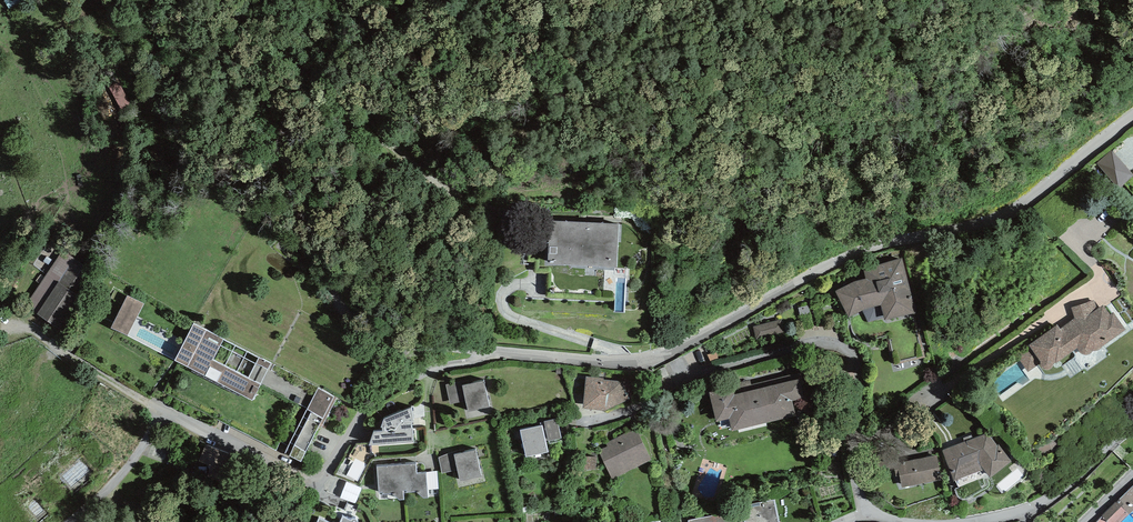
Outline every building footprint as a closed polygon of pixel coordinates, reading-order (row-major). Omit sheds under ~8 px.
[(1111,150),(1096,163),(1118,189),(1132,176),(1132,175),(1111,150)] [(619,224),(549,221),(547,264),(617,267),(619,224)] [(25,306),(62,331),(85,298),(70,288),(86,264),(63,249),(25,306)] [(866,278),(858,280),(836,291),(848,318),(863,311),(868,322),(884,317),(885,321),(917,312),(903,257),(863,267),(866,278)] [(128,336),(145,304),(128,296),(112,328),(128,336)] [(1103,347),(1126,330),(1113,313),(1110,314),(1103,305),(1097,309),(1093,300),(1071,308),(1075,318),(1060,329),(1057,325),(1029,345),(1031,348),(1017,357),(1028,372),(1040,363),(1041,365),(1042,367),(1043,369),(1045,370),(1047,370),(1050,369),(1052,368),(1053,366),(1054,364),(1077,348),(1078,350),(1079,352),(1081,353),(1083,354),(1085,355),(1087,355),(1090,354),(1092,353),(1093,351),(1095,351),(1097,351),(1099,350),(1101,348),(1103,347)] [(800,316),(811,313),(808,304),(798,307),(800,316)] [(785,332),(782,319),(753,327),(756,340),(785,332)] [(271,363),(194,323),(175,361),(252,400),(271,363)] [(750,380),(709,391),(717,422),(729,419),(732,431),(796,415),(793,401),(806,398),(800,372),(752,385),(750,380)] [(604,378),(586,376),(583,408),(604,410),(631,398),(633,382),(604,379),(604,378)] [(468,412),(489,407),(484,381),(462,386),(461,381),(446,385),(451,405),(466,401),(468,412)] [(334,397),(318,388),(307,409),(322,419),(334,397)] [(374,432),(369,446),(413,442),(412,422),(414,422),(411,408),(384,419),(381,427),(382,428),(382,431),(374,432)] [(557,419),(544,421),(548,441),(561,438),(557,419)] [(542,426),(520,431),(526,457),(548,452),(542,426)] [(608,446),(598,450),(612,479),(651,461),(636,428),(606,442),(608,446)] [(985,435),(942,450),(954,481),(983,470),(990,478),(1012,461),(999,444),(997,445),(991,436),(986,437),(985,435)] [(454,455),(465,452),(464,449),(450,453),(439,458),(442,473),(457,470),(454,455)] [(465,452),(454,455),(457,470),(460,481),(481,476),(476,450),(465,452)] [(897,452),(872,457),(875,472),(895,468),(897,477),(900,476),(902,488),(941,480),(936,455),(900,462),(897,452)] [(357,482),(367,465),(355,458),(346,476),(357,482)] [(428,490),(426,472),(417,473),(416,464),(402,465),(403,491),(406,490),(406,493),(417,492),(417,494),(418,494),(424,498),(428,498),(428,490)] [(399,500),(404,500),(403,491),(402,465),(377,467),(379,493),(383,492),(383,494),(393,494),(393,496),(395,496),(399,500)] [(428,490),(439,489),(437,471),(426,472),(428,490)] [(356,504),(362,488),(347,481),(340,498),(356,504)] [(1131,513),(1132,511),(1132,485),(1118,500),(1131,513)] [(689,521),(779,521),(774,499),(730,509),(731,512),(688,521),(689,521)] [(1118,500),(1096,521),(1122,521),(1131,513),(1118,500)]
